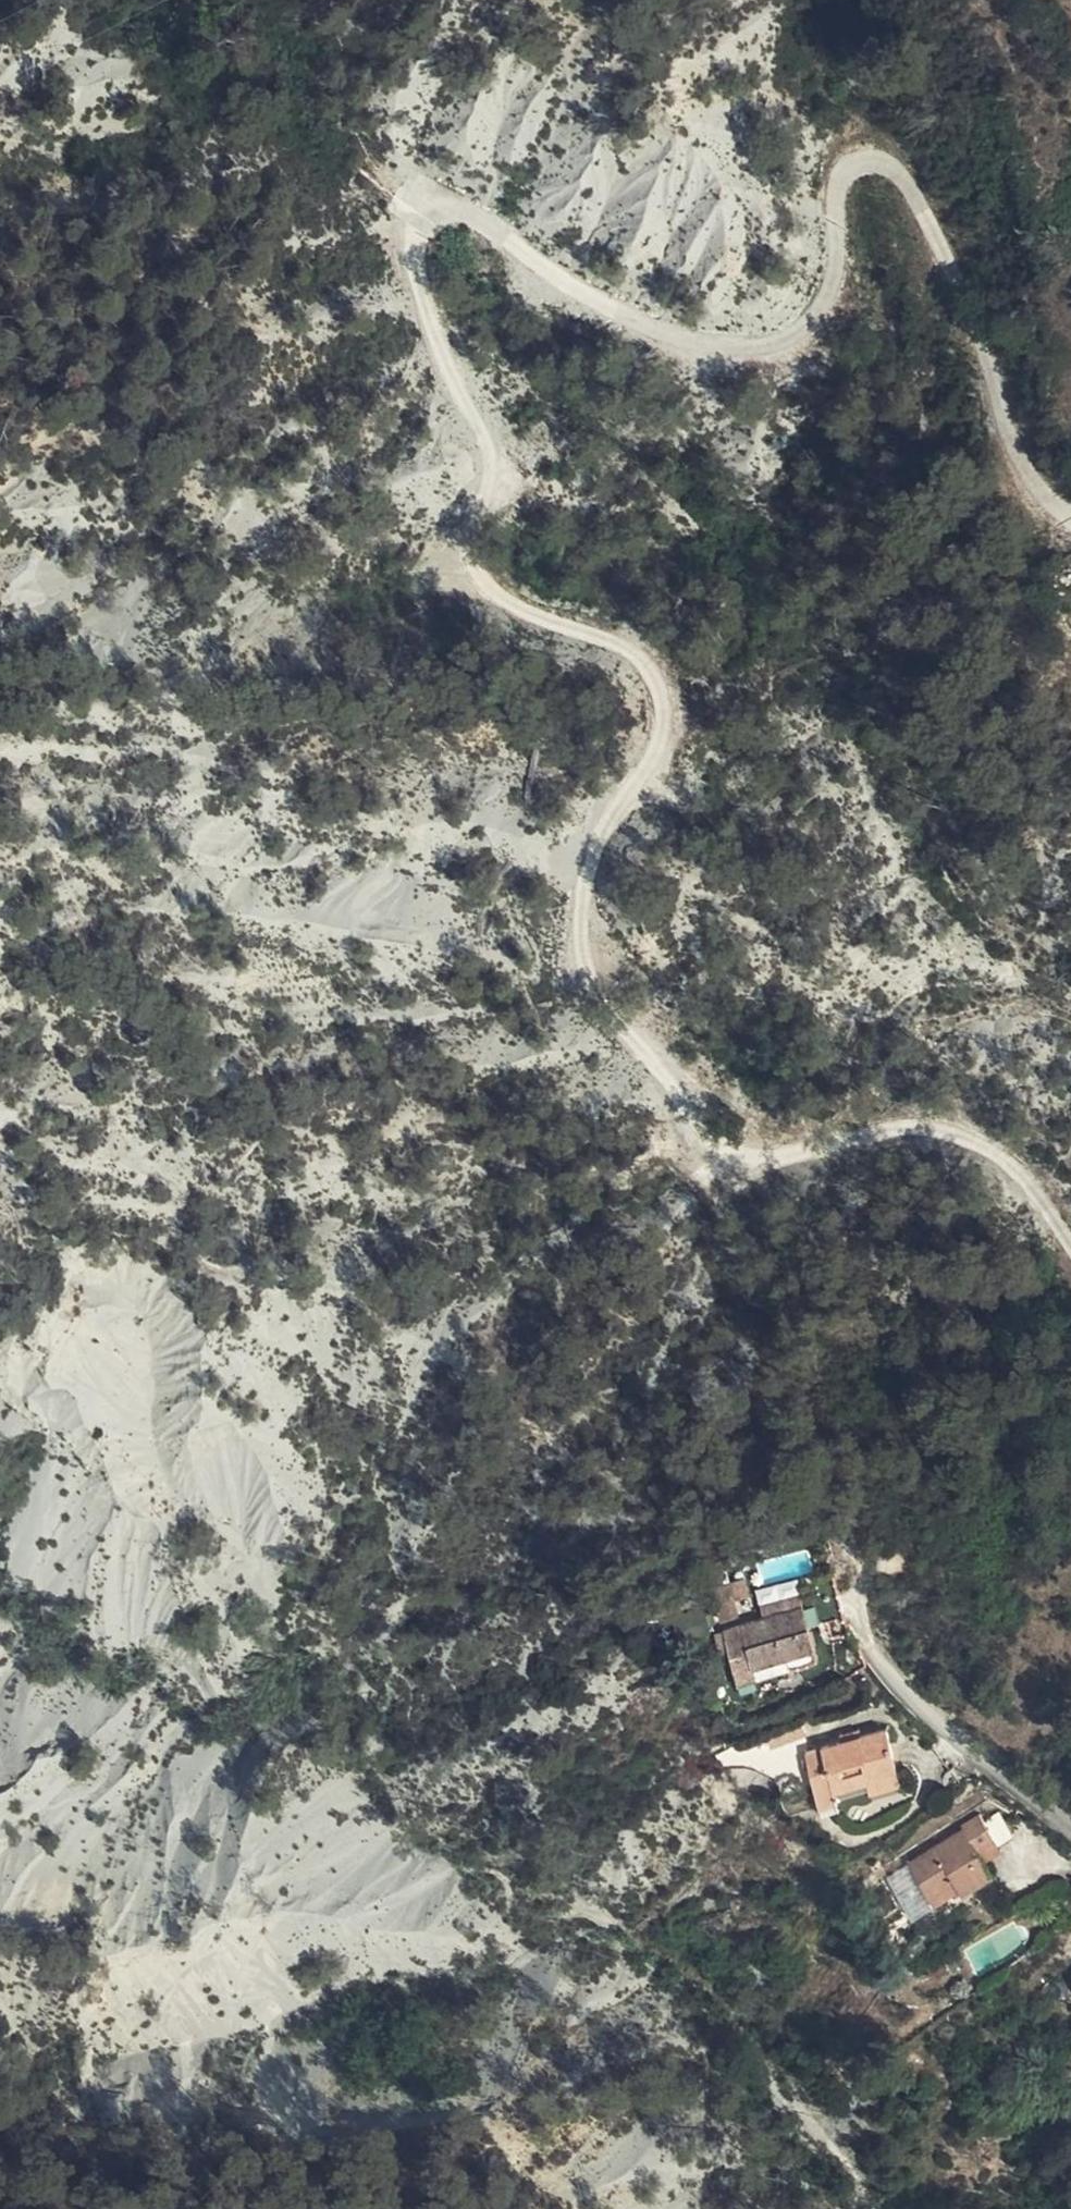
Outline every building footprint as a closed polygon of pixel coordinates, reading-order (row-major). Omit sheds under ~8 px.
[(14,483),(14,514),(34,514),(34,521),(76,522),(76,483),(14,483)] [(817,1573),(845,1571),(843,1564),(817,1568),(817,1573)] [(718,1577),(719,1580),(753,1578),(749,1567),(718,1577)] [(850,1589),(845,1571),(817,1573),(819,1588),(809,1590),(810,1597),(730,1616),(744,1676),(766,1671),(763,1660),(793,1654),(795,1663),(824,1656),(816,1622),(850,1613),(850,1589)] [(753,1578),(719,1580),(727,1610),(745,1604),(741,1590),(755,1585),(753,1578)] [(907,1786),(895,1732),(817,1752),(829,1805),(854,1801),(851,1787),(879,1780),(882,1791),(907,1786)] [(911,1855),(924,1876),(937,1897),(939,1902),(996,1869),(986,1848),(1002,1839),(984,1804),(967,1814),(970,1821),(911,1855)] [(937,1897),(924,1876),(905,1886),(917,1908),(937,1897)]
